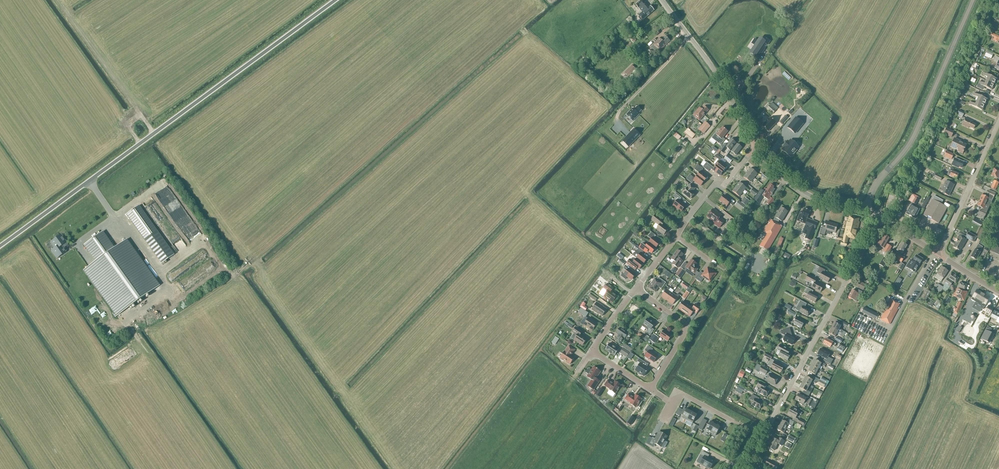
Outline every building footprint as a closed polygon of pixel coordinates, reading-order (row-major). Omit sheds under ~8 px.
[(643,20),(646,17),(654,10),(650,7),(649,8),(642,0),(641,0),(636,5),(642,12),(638,15),(639,16),(639,17),(638,18),(640,20),(641,20),(642,19),(643,20)] [(636,40),(629,32),(627,33),(634,41),(634,42),(636,40)] [(991,32),(990,35),(994,37),(993,40),(998,43),(998,40),(998,36),(991,32)] [(665,37),(661,41),(659,39),(653,45),(660,52),(670,41),(665,37)] [(755,39),(752,43),(755,45),(755,46),(750,53),(753,56),(755,56),(756,54),(759,57),(765,49),(761,47),(762,46),(764,43),(767,45),(770,41),(764,37),(762,40),(760,38),(758,42),(755,39)] [(653,57),(658,53),(649,44),(644,49),(653,57)] [(632,66),(625,73),(628,77),(636,70),(632,66)] [(986,81),(994,84),(997,79),(983,73),(982,75),(987,77),(986,81)] [(991,90),(994,84),(986,81),(984,84),(979,81),(978,84),(991,90)] [(976,101),(985,105),(987,99),(974,93),(973,95),(978,98),(976,101)] [(982,110),(985,105),(976,101),(975,104),(970,102),(969,104),(982,110)] [(766,109),(773,114),(777,109),(778,108),(772,102),(766,109)] [(626,115),(633,121),(639,114),(638,113),(641,110),(637,106),(634,110),(632,108),(626,115)] [(709,110),(704,106),(701,109),(699,107),(692,115),(699,121),(709,110)] [(788,118),(785,115),(779,122),(782,124),(788,118)] [(795,134),(803,123),(795,117),(787,127),(795,134)] [(770,118),(762,126),(768,132),(776,123),(770,118)] [(973,129),(976,124),(973,123),(974,122),(965,118),(962,125),(968,128),(969,127),(973,129)] [(703,134),(710,126),(705,122),(698,130),(703,134)] [(722,137),(727,131),(722,127),(718,133),(716,132),(712,138),(721,145),(725,140),(722,137)] [(951,137),(954,131),(946,128),(944,134),(951,137)] [(629,147),(640,135),(634,129),(622,141),(629,147)] [(692,139),(694,136),(687,130),(684,133),(692,139)] [(962,144),(960,142),(960,141),(954,138),(950,147),(958,150),(957,151),(962,154),(966,145),(962,143),(962,144)] [(730,150),(735,143),(731,139),(726,145),(723,143),(719,150),(723,153),(725,151),(729,153),(730,151),(730,150)] [(796,149),(798,147),(791,141),(789,144),(787,142),(784,146),(785,147),(782,150),(790,157),(792,154),(793,155),(797,150),(796,149)] [(736,155),(742,148),(737,144),(731,151),(736,155)] [(951,160),(954,154),(946,151),(944,156),(951,160)] [(716,166),(723,171),(727,166),(720,161),(722,159),(716,154),(714,157),(718,160),(717,162),(718,163),(716,166)] [(730,163),(733,159),(728,154),(726,157),(724,158),(730,163)] [(957,160),(956,159),(954,159),(951,165),(954,166),(954,167),(958,168),(959,167),(962,168),(964,163),(957,160)] [(941,162),(939,161),(937,165),(939,166),(943,168),(942,172),(947,175),(949,176),(956,179),(959,174),(952,171),(949,170),(947,168),(948,165),(941,162)] [(723,171),(716,166),(714,168),(706,162),(703,167),(708,171),(710,169),(720,176),(723,171)] [(697,176),(704,181),(708,177),(701,172),(703,169),(698,165),(694,169),(699,173),(697,176)] [(747,172),(754,178),(757,173),(750,168),(747,172)] [(994,169),(991,175),(998,179),(998,171),(994,169)] [(750,182),(754,178),(747,172),(743,177),(750,182)] [(704,181),(697,176),(695,178),(690,175),(686,179),(692,184),(694,181),(700,186),(704,181)] [(995,190),(998,183),(994,180),(991,188),(995,190)] [(951,189),(953,185),(946,181),(941,191),(945,193),(945,194),(949,196),(951,191),(950,191),(951,188),(951,189)] [(736,187),(743,192),(746,188),(739,182),(736,187)] [(682,194),(690,200),(695,194),(693,192),(696,188),(690,184),(687,188),(687,187),(682,194)] [(774,187),(770,184),(766,189),(764,188),(763,190),(760,189),(753,200),(759,203),(763,196),(768,200),(775,189),(773,188),(774,187)] [(739,197),(743,192),(736,187),(732,191),(739,197)] [(980,200),(990,205),(996,193),(989,190),(986,195),(989,197),(988,198),(982,195),(980,200)] [(157,195),(163,199),(166,195),(161,191),(160,191),(157,195)] [(675,208),(681,212),(686,206),(679,201),(681,198),(675,194),(673,197),(677,200),(675,202),(673,203),(673,208),(675,208)] [(734,203),(731,201),(724,195),(720,200),(723,203),(723,204),(726,207),(729,203),(732,205),(734,203)] [(923,209),(930,197),(928,196),(921,208),(923,209)] [(943,201),(934,196),(932,199),(923,215),(927,217),(927,216),(931,218),(931,220),(938,224),(947,208),(947,207),(943,205),(941,204),(943,201)] [(746,206),(750,201),(745,198),(741,202),(746,206)] [(983,219),(990,205),(980,200),(977,206),(983,208),(982,211),(980,210),(978,213),(979,213),(977,216),(983,219)] [(742,210),(746,206),(738,201),(735,205),(742,210)] [(914,219),(917,213),(920,209),(917,208),(917,207),(914,206),(911,205),(906,214),(914,219)] [(139,206),(126,215),(161,263),(173,255),(139,206)] [(767,234),(759,246),(767,251),(782,226),(777,224),(779,220),(782,221),(784,217),(785,218),(786,216),(785,216),(786,215),(787,213),(788,211),(784,210),(785,209),(784,209),(780,207),(774,217),(775,217),(773,221),(770,219),(768,223),(769,223),(763,232),(767,234)] [(810,213),(810,211),(804,208),(802,212),(800,211),(796,221),(805,224),(810,213)] [(721,216),(713,209),(711,211),(710,211),(708,213),(709,214),(707,216),(715,223),(714,224),(719,228),(724,222),(719,218),(721,216)] [(664,235),(668,229),(662,225),(665,222),(661,220),(656,215),(652,220),(659,225),(656,229),(659,231),(658,233),(658,235),(659,235),(661,235),(662,234),(664,235)] [(855,239),(859,222),(858,222),(858,219),(850,217),(848,222),(847,222),(844,236),(843,236),(842,241),(841,241),(840,245),(846,247),(847,243),(849,237),(855,239)] [(810,241),(815,230),(817,223),(808,219),(805,226),(809,227),(805,238),(810,241)] [(835,233),(838,225),(827,222),(825,229),(822,228),(820,234),(824,236),(826,230),(835,233)] [(980,239),(985,230),(981,228),(977,237),(980,239)] [(159,286),(126,240),(114,248),(102,232),(84,245),(96,262),(84,270),(117,316),(159,286)] [(649,243),(655,248),(656,248),(660,243),(654,238),(656,236),(651,232),(648,236),(651,239),(648,243),(649,243)] [(976,237),(968,232),(966,237),(963,235),(962,238),(959,236),(954,244),(955,245),(953,247),(959,251),(961,248),(962,248),(967,239),(973,242),(976,237)] [(65,252),(61,246),(66,242),(61,235),(55,239),(50,243),(54,248),(51,251),(57,258),(65,252)] [(885,244),(889,238),(884,235),(881,241),(878,240),(875,244),(883,248),(884,248),(885,248),(883,250),(887,253),(891,248),(885,244)] [(902,253),(907,245),(901,242),(896,250),(897,250),(895,253),(896,253),(893,257),(902,262),(904,258),(900,255),(901,253),(902,253)] [(994,242),(990,251),(998,255),(998,244),(994,242)] [(655,248),(649,243),(648,243),(646,246),(642,243),(639,248),(644,251),(646,249),(651,253),(655,248)] [(975,249),(971,257),(976,260),(980,252),(983,247),(978,244),(975,249)] [(642,254),(644,251),(639,248),(633,256),(636,258),(643,264),(647,258),(642,254)] [(678,268),(682,261),(679,259),(683,254),(677,250),(671,259),(674,261),(672,264),(678,268)] [(923,259),(916,255),(914,259),(914,260),(914,261),(911,259),(906,266),(915,272),(919,265),(918,264),(919,263),(920,263),(923,259)] [(643,264),(636,258),(633,262),(630,259),(627,263),(635,270),(637,267),(639,269),(643,264)] [(694,274),(698,269),(694,267),(696,264),(691,260),(685,268),(683,270),(680,268),(675,275),(680,279),(685,271),(687,272),(688,270),(691,272),(691,271),(694,274)] [(628,269),(625,267),(624,269),(626,271),(624,274),(623,273),(621,276),(625,279),(627,277),(631,280),(635,274),(628,269)] [(828,283),(831,277),(824,273),(825,270),(820,267),(817,273),(821,275),(819,278),(828,283)] [(941,281),(943,278),(948,271),(941,267),(937,274),(934,277),(941,281)] [(712,271),(707,268),(703,273),(700,271),(695,279),(700,283),(704,278),(710,282),(713,276),(714,277),(716,273),(713,271),(712,271)] [(940,286),(937,291),(940,293),(943,288),(947,290),(953,282),(955,283),(958,278),(951,273),(948,278),(944,283),(945,284),(943,287),(940,286)] [(820,292),(823,286),(815,282),(817,279),(808,275),(805,280),(813,284),(812,288),(820,292)] [(666,283),(658,277),(656,280),(655,278),(650,284),(647,287),(651,290),(651,289),(655,292),(658,287),(661,289),(666,283)] [(863,290),(866,285),(857,280),(855,286),(863,290)] [(964,291),(967,285),(960,282),(956,289),(953,296),(964,301),(967,292),(964,291)] [(606,291),(603,296),(612,303),(617,296),(611,291),(613,288),(607,284),(603,289),(606,291)] [(667,301),(672,293),(668,291),(670,288),(668,287),(661,296),(667,301)] [(815,303),(818,297),(812,294),(813,291),(807,288),(805,293),(808,295),(806,298),(815,303)] [(857,290),(855,289),(854,291),(852,290),(848,297),(857,302),(862,292),(857,289),(857,290)] [(926,301),(931,292),(926,289),(921,298),(926,301)] [(981,309),(983,309),(989,298),(977,290),(971,300),(975,302),(972,308),(979,312),(981,309)] [(672,293),(667,301),(673,305),(679,295),(677,293),(676,296),(672,293)] [(890,324),(898,309),(897,309),(900,304),(890,299),(887,304),(888,304),(880,320),(887,323),(890,324)] [(684,313),(689,305),(683,301),(678,309),(684,313)] [(800,301),(795,310),(799,312),(807,316),(810,311),(805,308),(807,304),(800,301)] [(602,316),(606,309),(601,305),(597,302),(592,310),(598,314),(602,316)] [(958,314),(962,303),(958,302),(954,313),(958,314)] [(693,308),(689,305),(684,313),(690,317),(694,311),(696,313),(701,307),(696,304),(693,308)] [(876,319),(879,314),(864,306),(861,311),(876,319)] [(777,324),(779,320),(773,316),(771,320),(769,324),(773,326),(775,322),(777,324)] [(585,317),(581,324),(583,326),(592,331),(597,323),(589,318),(588,319),(585,317)] [(801,328),(804,322),(797,318),(793,323),(801,328)] [(647,319),(643,324),(642,326),(647,330),(645,332),(650,336),(654,330),(652,328),(655,324),(647,319)] [(566,320),(564,324),(572,328),(574,324),(566,320)] [(842,333),(844,335),(846,332),(843,331),(839,329),(841,326),(834,322),(831,328),(838,331),(842,333),(841,333),(842,333)] [(574,333),(571,338),(574,340),(582,345),(587,339),(581,335),(583,332),(581,331),(575,327),(572,332),(574,333)] [(624,339),(628,333),(620,328),(616,333),(618,335),(615,340),(620,344),(623,338),(624,339)] [(792,345),(795,339),(791,336),(792,336),(791,333),(790,328),(780,331),(781,334),(785,336),(784,338),(783,339),(784,342),(786,342),(792,345)] [(835,337),(838,331),(831,328),(828,333),(835,337)] [(667,341),(671,336),(663,330),(659,336),(667,341)] [(994,334),(985,330),(980,339),(989,343),(994,334)] [(837,345),(836,344),(833,342),(826,339),(823,343),(830,347),(831,345),(836,348),(837,345)] [(614,356),(619,350),(609,343),(605,350),(609,352),(608,353),(610,354),(611,354),(614,356)] [(842,351),(844,349),(845,346),(840,343),(837,349),(842,351)] [(632,349),(624,344),(622,347),(630,352),(632,349)] [(790,350),(780,345),(777,350),(776,351),(777,351),(776,354),(779,355),(778,356),(782,358),(782,357),(787,360),(791,354),(789,353),(790,350)] [(571,356),(575,350),(569,346),(565,352),(564,352),(560,358),(561,359),(561,360),(563,361),(564,360),(570,364),(574,358),(571,356)] [(653,362),(658,356),(651,352),(653,349),(648,346),(644,352),(646,353),(647,354),(644,357),(648,360),(648,359),(653,362)] [(627,357),(630,353),(623,348),(620,353),(627,357)] [(821,349),(818,354),(822,357),(821,360),(830,365),(833,360),(828,357),(830,353),(821,349)] [(644,376),(649,369),(646,367),(648,365),(639,359),(637,361),(640,363),(635,370),(639,373),(638,373),(638,374),(640,375),(641,375),(641,374),(644,376)] [(771,359),(767,366),(771,368),(777,371),(777,370),(781,372),(784,367),(780,365),(781,364),(774,361),(771,359)] [(818,369),(819,368),(820,365),(824,367),(825,365),(821,363),(814,360),(811,366),(818,369)] [(768,370),(757,364),(754,370),(759,372),(760,371),(766,374),(768,370)] [(822,370),(819,368),(818,369),(811,366),(808,371),(815,375),(818,370),(821,372),(822,370)] [(586,373),(588,374),(587,377),(591,380),(587,386),(593,390),(599,381),(596,379),(601,372),(594,367),(591,370),(589,369),(588,369),(586,373)] [(774,385),(778,378),(770,374),(766,381),(774,385)] [(809,386),(810,385),(812,382),(815,383),(816,381),(812,379),(812,380),(805,377),(802,382),(809,386)] [(613,384),(608,380),(604,385),(610,389),(609,390),(615,394),(621,385),(615,381),(613,384)] [(758,392),(766,397),(770,390),(765,388),(766,386),(759,382),(756,387),(760,389),(758,392)] [(813,387),(810,385),(809,386),(802,382),(799,388),(806,392),(809,387),(812,389),(813,387)] [(599,397),(604,390),(600,387),(595,395),(599,397)] [(634,398),(632,397),(632,396),(628,394),(624,399),(630,403),(630,404),(636,408),(642,399),(635,395),(634,398)] [(759,409),(762,403),(756,400),(757,397),(752,394),(749,399),(753,401),(751,405),(759,409)] [(809,400),(806,399),(806,398),(798,394),(795,400),(803,404),(804,402),(807,403),(807,404),(810,406),(812,401),(809,399),(809,400)] [(619,401),(614,408),(618,411),(623,404),(619,401)] [(801,415),(802,413),(791,407),(788,414),(795,418),(798,413),(801,415)] [(683,416),(682,417),(687,420),(692,411),(687,409),(686,410),(684,408),(683,410),(679,408),(676,414),(679,416),(680,414),(683,416)] [(697,414),(692,411),(687,420),(693,423),(696,416),(697,414)] [(788,420),(787,423),(782,420),(777,430),(784,433),(786,429),(790,431),(794,423),(788,420)] [(710,421),(706,430),(711,433),(716,424),(710,421)] [(716,424),(711,433),(716,436),(721,427),(716,424)] [(652,438),(649,443),(652,445),(653,443),(661,447),(664,448),(667,443),(664,441),(667,436),(659,432),(659,433),(655,439),(654,439),(652,438)] [(784,441),(779,438),(777,440),(773,438),(768,447),(774,451),(778,444),(781,446),(784,441)] [(702,452),(700,455),(704,457),(700,464),(710,468),(714,462),(707,458),(709,455),(702,452)] [(774,468),(776,465),(768,460),(765,464),(774,468)]
